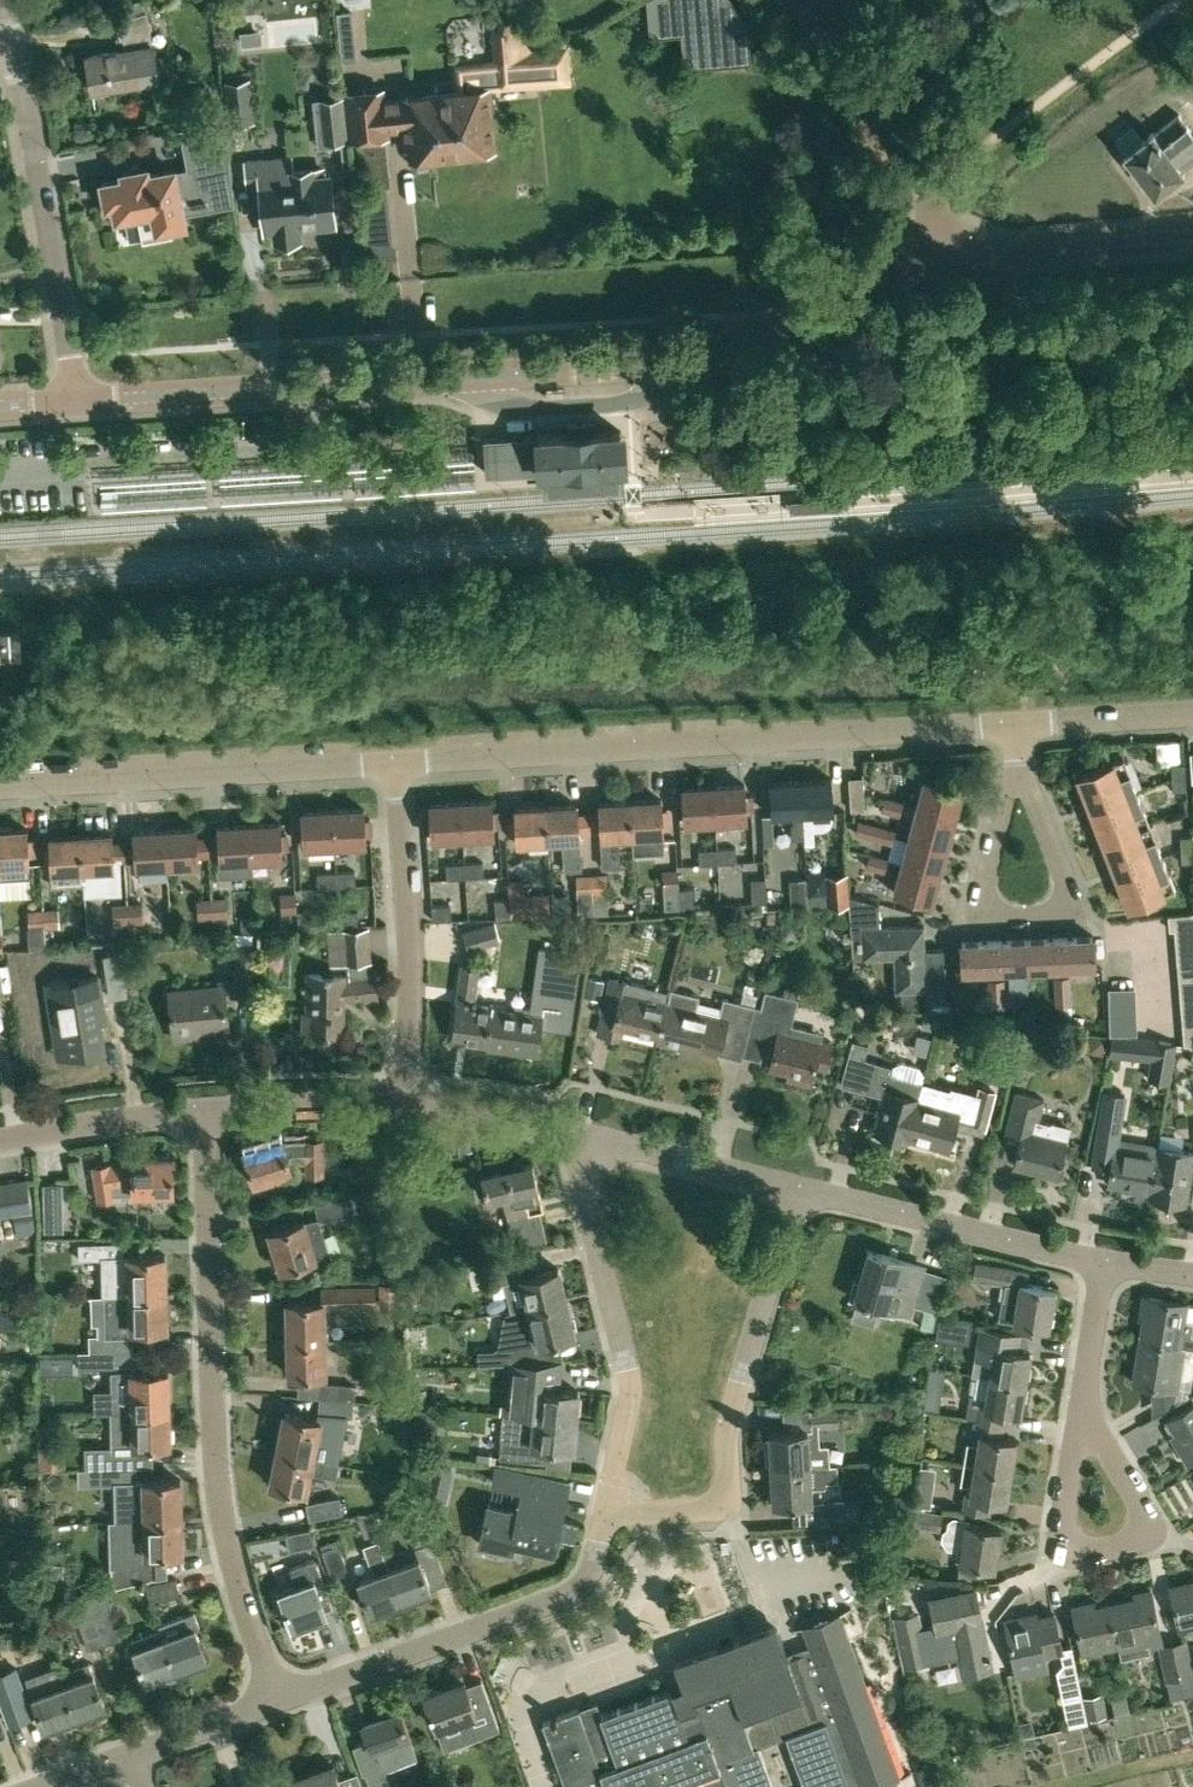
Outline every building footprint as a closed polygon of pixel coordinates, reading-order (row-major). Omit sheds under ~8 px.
[(122,36),(124,48),(88,54),(88,53),(86,54),(91,87),(94,87),(93,86),(156,75),(156,76),(158,76),(150,26),(152,25),(143,0),(136,0),(118,7),(122,18),(115,21),(120,37),(122,36)] [(350,10),(337,10),(342,61),(356,59),(350,10)] [(496,17),(491,23),(494,69),(502,74),(522,73),(528,65),(536,65),(535,59),(508,16),(496,17)] [(380,89),(348,92),(347,91),(353,137),(385,134),(385,129),(405,127),(407,145),(411,145),(413,165),(433,163),(431,154),(493,147),(486,72),(476,64),(465,65),(458,74),(461,91),(381,98),(380,89)] [(249,116),(246,78),(227,80),(230,118),(249,116)] [(326,140),(345,138),(340,97),(321,99),(326,140)] [(1192,159),(1192,132),(1179,113),(1154,132),(1153,130),(1141,139),(1132,127),(1116,139),(1125,151),(1123,153),(1154,193),(1183,170),(1182,168),(1192,159)] [(292,170),(291,155),(245,160),(248,184),(261,182),(266,231),(275,230),(276,239),(300,237),(299,227),(333,224),(328,173),(323,174),(322,168),(311,169),(311,168),(292,170)] [(146,170),(103,177),(106,197),(114,197),(116,210),(152,204),(155,223),(183,218),(181,206),(199,203),(200,207),(233,201),(229,162),(193,168),(195,180),(177,183),(173,159),(145,163),(146,170)] [(408,243),(408,230),(389,230),(390,244),(408,243)] [(544,388),(544,396),(566,395),(566,387),(544,388)] [(591,420),(567,421),(568,433),(484,439),(487,473),(541,469),(542,486),(543,494),(624,488),(623,481),(622,464),(623,464),(621,429),(592,431),(591,420)] [(1190,739),(1166,740),(1166,760),(1190,759),(1190,739)] [(1114,762),(1078,775),(1091,809),(1137,791),(1131,775),(1121,779),(1114,762)] [(1185,763),(1171,764),(1172,777),(1186,776),(1185,763)] [(865,808),(864,790),(863,775),(849,776),(851,809),(865,808)] [(1186,789),(1186,776),(1172,777),(1172,790),(1186,789)] [(832,778),(801,780),(804,838),(805,845),(816,844),(815,831),(824,830),(828,828),(831,826),(833,822),(834,818),(834,811),(832,778)] [(918,807),(956,817),(964,788),(926,778),(918,807)] [(801,780),(769,782),(771,814),(795,812),(796,824),(793,824),(794,838),(804,838),(801,780)] [(714,785),(717,820),(747,818),(747,810),(752,810),(751,793),(746,794),(745,783),(714,785)] [(717,820),(714,785),(684,787),(685,798),(679,798),(680,815),(685,814),(686,822),(717,820)] [(1137,791),(1091,809),(1104,841),(1139,828),(1132,811),(1143,807),(1137,791)] [(903,801),(885,796),(884,796),(881,809),(900,814),(903,801)] [(661,798),(631,800),(633,835),(647,834),(648,846),(664,845),(663,825),(668,825),(667,808),(662,808),(661,798)] [(493,799),(461,801),(463,835),(494,834),(494,826),(499,826),(498,808),(493,808),(493,799)] [(600,812),(595,812),(596,829),(601,828),(603,867),(619,866),(618,836),(633,835),(631,800),(600,802),(600,812)] [(463,835),(461,801),(431,803),(431,813),(426,813),(427,830),(432,830),(433,837),(463,835)] [(577,803),(546,805),(548,840),(562,839),(564,869),(580,868),(578,830),(583,829),(582,813),(577,813),(577,803)] [(517,817),(511,817),(512,834),(517,834),(518,841),(548,840),(546,805),(516,807),(517,817)] [(365,807),(334,809),(336,844),(367,842),(367,833),(372,833),(371,817),(366,817),(365,807)] [(918,807),(910,834),(948,845),(956,817),(918,807)] [(334,809),(303,810),(304,821),(299,821),(300,838),(305,838),(305,846),(336,844),(334,809)] [(892,842),(895,829),(859,819),(855,832),(892,842)] [(281,821),(251,823),(252,858),(283,856),(283,848),(288,848),(287,832),(282,832),(281,821)] [(221,836),(216,836),(217,852),(221,852),(221,858),(217,858),(219,876),(253,874),(252,858),(251,823),(220,825),(221,836)] [(0,864),(1,878),(30,876),(29,862),(30,862),(30,854),(36,853),(35,845),(35,837),(29,837),(28,827),(12,828),(12,826),(0,827),(0,859),(0,864)] [(197,826),(166,828),(168,863),(198,861),(198,853),(203,853),(202,837),(198,837),(197,826)] [(137,841),(132,841),(133,857),(137,857),(138,865),(168,863),(166,828),(136,830),(137,841)] [(1104,841),(1117,874),(1162,856),(1156,840),(1145,844),(1139,828),(1104,841)] [(113,831),(82,833),(84,868),(115,866),(114,858),(120,858),(119,842),(114,842),(113,831)] [(53,846),(47,846),(48,862),(53,862),(54,870),(84,868),(82,833),(52,835),(53,846)] [(902,862),(941,873),(948,845),(910,834),(902,862)] [(1179,836),(1180,850),(1192,848),(1192,835),(1179,836)] [(736,846),(718,847),(719,862),(737,861),(736,846)] [(846,846),(846,857),(866,862),(866,866),(884,871),(887,858),(846,846)] [(718,847),(699,848),(700,863),(719,862),(718,847)] [(1181,862),(1192,862),(1192,849),(1180,850),(1181,862)] [(1162,856),(1117,874),(1130,907),(1165,894),(1160,879),(1170,875),(1162,856)] [(484,861),(465,862),(466,877),(485,875),(484,861)] [(465,862),(446,863),(447,878),(466,877),(465,862)] [(941,873),(902,862),(894,891),(933,902),(941,873)] [(663,887),(664,908),(664,909),(679,908),(678,888),(679,888),(677,869),(662,869),(663,887)] [(356,870),(336,871),(337,885),(356,884),(356,870)] [(336,871),(318,872),(319,886),(337,885),(336,871)] [(807,892),(807,904),(849,902),(849,893),(847,872),(825,874),(826,891),(807,892)] [(607,891),(606,874),(592,875),(594,912),(608,910),(607,891)] [(575,876),(578,913),(594,912),(592,875),(575,876)] [(767,901),(766,877),(751,878),(752,902),(767,901)] [(806,877),(789,878),(791,905),(807,904),(807,892),(806,877)] [(525,895),(523,878),(508,879),(509,898),(511,915),(550,912),(549,893),(525,895)] [(694,887),(679,888),(680,906),(695,906),(694,887)] [(295,892),(280,893),(281,912),(297,911),(295,892)] [(849,893),(849,902),(853,958),(894,956),(895,989),(925,988),(925,1001),(927,1001),(927,1011),(951,1010),(951,999),(945,999),(944,947),(926,948),(925,923),(880,925),(879,902),(849,893)] [(228,915),(227,896),(212,897),(214,916),(228,915)] [(212,897),(196,898),(198,917),(214,916),(212,897)] [(509,898),(495,899),(496,917),(511,916),(511,915),(509,898)] [(144,921),(142,902),(127,903),(129,922),(144,921)] [(127,903),(112,904),(113,923),(129,922),(127,903)] [(451,904),(432,904),(432,919),(452,918),(451,904)] [(61,942),(58,907),(44,908),(46,941),(46,943),(61,942)] [(43,908),(28,909),(30,942),(46,941),(43,908)] [(313,908),(298,909),(299,928),(313,927),(313,908)] [(358,910),(338,911),(339,925),(359,924),(358,910)] [(1170,916),(1170,929),(1175,929),(1192,928),(1192,912),(1170,916)] [(242,930),(255,930),(255,917),(242,918),(242,930)] [(494,921),(462,929),(468,950),(500,942),(494,921)] [(348,962),(350,977),(344,978),(344,973),(309,973),(308,1011),(314,1012),(314,1031),(343,1031),(343,996),(365,993),(366,998),(379,997),(376,974),(368,975),(366,962),(372,962),(369,926),(327,929),(330,963),(348,962)] [(1175,929),(1176,944),(1192,943),(1192,928),(1175,929)] [(1061,938),(1062,967),(1096,965),(1094,936),(1061,938)] [(1028,940),(1029,968),(1062,967),(1061,938),(1028,940)] [(1028,940),(995,941),(997,970),(1029,968),(1028,940)] [(235,941),(235,962),(238,962),(237,978),(220,980),(221,984),(170,989),(174,1030),(198,1028),(198,1029),(230,1026),(227,992),(240,992),(240,993),(254,993),(254,961),(254,941),(235,941)] [(963,971),(996,970),(997,970),(995,941),(962,943),(963,971)] [(1176,944),(1177,958),(1192,957),(1192,943),(1176,944)] [(463,964),(454,1038),(486,1042),(486,1048),(537,1055),(541,1026),(571,1031),(582,952),(538,945),(530,1006),(515,1004),(514,1010),(494,1007),(494,1003),(474,1000),(478,966),(463,964)] [(110,998),(126,995),(121,952),(102,954),(110,998)] [(1178,959),(1179,972),(1192,972),(1192,958),(1178,959)] [(1179,973),(1180,986),(1192,985),(1192,972),(1179,973)] [(102,1019),(108,1018),(101,974),(48,982),(51,1002),(60,1000),(68,1054),(106,1048),(102,1019)] [(585,994),(598,998),(603,979),(590,975),(585,994)] [(612,976),(599,1033),(610,1036),(613,1023),(659,1035),(667,1000),(648,995),(651,986),(612,976)] [(1062,977),(1054,977),(1055,1004),(1064,1003),(1062,977)] [(996,979),(988,979),(990,1006),(998,1006),(996,979)] [(1003,979),(996,979),(998,1006),(1005,1006),(1003,979)] [(1180,987),(1181,1000),(1192,999),(1192,985),(1180,987)] [(1108,988),(1109,1004),(1135,1003),(1134,987),(1108,988)] [(659,1035),(658,1039),(686,1045),(683,1056),(697,1059),(700,1049),(702,1042),(721,1047),(727,1025),(733,1026),(750,1031),(755,1010),(756,1004),(740,1000),(724,996),(719,1013),(709,1010),(709,1012),(696,1008),(699,995),(670,988),(667,1000),(668,1000),(660,1035),(659,1035)] [(755,1010),(750,1031),(772,1036),(777,1038),(769,1071),(811,1081),(814,1068),(825,1071),(830,1048),(832,1042),(821,1039),(822,1032),(791,1024),(797,1002),(798,996),(797,996),(783,993),(765,988),(764,993),(760,1011),(755,1010)] [(1181,1000),(1182,1014),(1192,1013),(1192,999),(1181,1000)] [(1109,1004),(1109,1019),(1135,1018),(1135,1003),(1109,1004)] [(1182,1014),(1183,1031),(1192,1030),(1192,1013),(1182,1014)] [(1109,1019),(1110,1035),(1136,1034),(1135,1018),(1109,1019)] [(1192,1045),(1192,1030),(1183,1031),(1184,1044),(1192,1045)] [(1177,1042),(1154,1038),(1147,1076),(1169,1081),(1177,1042)] [(900,1061),(893,1064),(893,1062),(866,1055),(869,1043),(853,1039),(841,1083),(884,1094),(881,1103),(886,1104),(878,1132),(906,1140),(923,1079),(922,1079),(923,1073),(918,1065),(900,1061)] [(955,1126),(985,1134),(996,1090),(979,1085),(977,1092),(952,1086),(951,1087),(923,1079),(906,1140),(907,1140),(909,1135),(950,1146),(955,1126)] [(1044,1097),(1014,1090),(1004,1133),(1022,1138),(1015,1164),(1058,1175),(1067,1139),(1070,1126),(1050,1120),(1050,1123),(1038,1120),(1044,1097)] [(1160,1146),(1120,1139),(1126,1093),(1106,1090),(1095,1165),(1113,1167),(1111,1183),(1152,1189),(1160,1146)] [(308,1173),(324,1173),(323,1138),(307,1138),(307,1140),(284,1140),(282,1136),(245,1148),(255,1181),(293,1170),(290,1160),(308,1160),(308,1173)] [(1187,1203),(1192,1164),(1192,1152),(1160,1146),(1152,1189),(1151,1197),(1187,1203)] [(134,1156),(134,1161),(112,1163),(112,1161),(94,1163),(97,1200),(116,1198),(116,1193),(131,1192),(131,1190),(174,1190),(174,1156),(134,1156)] [(489,1203),(507,1199),(517,1244),(546,1238),(539,1207),(531,1209),(526,1189),(539,1186),(534,1161),(482,1173),(489,1203)] [(0,1182),(0,1215),(13,1213),(16,1236),(36,1233),(33,1210),(28,1177),(0,1182)] [(351,1195),(314,1203),(318,1217),(318,1220),(320,1220),(354,1212),(351,1195)] [(281,1268),(317,1257),(330,1253),(320,1220),(318,1220),(318,1217),(306,1220),(305,1219),(270,1230),(281,1268)] [(78,1241),(79,1259),(102,1258),(102,1295),(103,1295),(118,1294),(118,1293),(167,1292),(166,1253),(130,1254),(124,1254),(124,1240),(78,1241)] [(903,1335),(909,1315),(910,1315),(924,1267),(894,1258),(895,1257),(869,1250),(860,1280),(856,1279),(851,1296),(854,1297),(854,1299),(893,1310),(887,1331),(903,1335)] [(483,1263),(468,1267),(470,1275),(485,1272),(488,1285),(504,1281),(511,1310),(513,1309),(518,1308),(531,1304),(566,1295),(559,1266),(538,1271),(527,1274),(523,1254),(483,1263)] [(1048,1327),(1054,1289),(1026,1284),(1028,1271),(976,1263),(973,1277),(1007,1282),(1004,1300),(1002,1299),(999,1319),(1048,1327)] [(380,1309),(399,1308),(398,1283),(379,1283),(380,1309)] [(336,1311),(336,1304),(374,1303),(374,1287),(323,1288),(323,1300),(288,1301),(289,1340),(325,1339),(325,1322),(330,1322),(336,1311)] [(89,1334),(89,1350),(133,1348),(133,1333),(133,1327),(168,1326),(167,1292),(118,1293),(118,1294),(103,1295),(104,1319),(104,1334),(89,1334)] [(1186,1302),(1142,1294),(1138,1316),(1144,1317),(1140,1339),(1183,1346),(1192,1347),(1192,1332),(1192,1322),(1192,1304),(1186,1303),(1186,1302)] [(518,1308),(513,1309),(522,1346),(526,1344),(530,1358),(544,1355),(540,1341),(558,1337),(575,1333),(566,1295),(531,1304),(518,1308)] [(992,1333),(992,1331),(981,1329),(979,1338),(976,1354),(973,1373),(976,1374),(1024,1382),(1028,1351),(1015,1349),(1016,1336),(992,1333)] [(290,1374),(326,1373),(325,1339),(289,1340),(290,1374)] [(1183,1347),(1183,1346),(1140,1339),(1132,1383),(1176,1390),(1183,1347)] [(78,1350),(78,1366),(144,1365),(143,1348),(133,1348),(89,1350),(78,1350)] [(493,1349),(478,1350),(479,1363),(504,1362),(504,1349),(493,1349)] [(504,1362),(502,1387),(512,1388),(509,1413),(513,1413),(576,1419),(579,1388),(558,1386),(560,1359),(535,1360),(530,1360),(504,1362)] [(117,1371),(111,1371),(112,1389),(112,1409),(113,1409),(115,1409),(170,1408),(169,1369),(133,1370),(117,1371)] [(1019,1414),(1024,1382),(976,1374),(973,1395),(980,1396),(976,1419),(1004,1424),(1005,1412),(1019,1414)] [(354,1383),(321,1381),(320,1381),(320,1397),(353,1400),(354,1383)] [(927,1387),(924,1407),(937,1409),(940,1389),(927,1387)] [(353,1400),(320,1397),(318,1413),(352,1416),(353,1400)] [(1164,1418),(1173,1433),(1171,1435),(1188,1463),(1192,1461),(1192,1401),(1164,1418)] [(840,1425),(839,1407),(810,1409),(811,1426),(819,1426),(840,1425)] [(114,1451),(107,1451),(107,1466),(137,1466),(136,1452),(153,1451),(153,1443),(171,1442),(170,1408),(115,1409),(113,1409),(113,1411),(114,1445),(114,1451)] [(284,1410),(277,1449),(340,1462),(340,1461),(313,1456),(321,1418),(284,1410)] [(504,1439),(502,1456),(539,1460),(541,1445),(573,1448),(576,1419),(513,1413),(510,1440),(504,1439)] [(1004,1424),(976,1419),(972,1444),(966,1443),(963,1463),(1010,1469),(1015,1438),(1002,1436),(1004,1424)] [(808,1429),(769,1431),(771,1467),(810,1465),(830,1464),(829,1444),(819,1444),(819,1433),(808,1434),(808,1429)] [(60,1448),(41,1448),(41,1467),(60,1467),(60,1448)] [(340,1463),(340,1462),(277,1449),(270,1483),(307,1490),(311,1471),(333,1475),(335,1462),(340,1463)] [(810,1465),(771,1467),(773,1504),(778,1503),(812,1501),(811,1487),(823,1487),(825,1485),(825,1481),(837,1480),(837,1463),(830,1464),(810,1465)] [(1010,1470),(963,1463),(960,1482),(968,1483),(964,1509),(990,1513),(992,1499),(1005,1501),(1010,1470)] [(136,1466),(91,1467),(92,1482),(120,1481),(137,1480),(136,1466)] [(511,1548),(513,1538),(555,1547),(569,1482),(497,1467),(494,1481),(521,1487),(517,1506),(488,1500),(480,1541),(511,1548)] [(137,1480),(120,1481),(121,1519),(146,1518),(182,1517),(181,1478),(145,1478),(145,1480),(137,1480)] [(918,1485),(915,1504),(930,1506),(933,1487),(918,1485)] [(343,1512),(340,1495),(305,1502),(309,1519),(343,1512)] [(843,1499),(814,1501),(816,1518),(844,1517),(843,1499)] [(916,1507),(913,1525),(940,1529),(943,1512),(941,1511),(942,1510),(932,1509),(918,1507),(916,1507)] [(993,1567),(1000,1528),(967,1522),(968,1518),(953,1516),(948,1519),(947,1526),(943,1530),(942,1537),(947,1546),(962,1548),(960,1559),(959,1559),(959,1561),(993,1567)] [(129,1562),(110,1566),(115,1586),(146,1579),(156,1577),(155,1558),(155,1551),(183,1551),(182,1517),(146,1518),(121,1519),(116,1519),(116,1534),(128,1533),(129,1562)] [(289,1550),(316,1545),(309,1527),(285,1533),(289,1550)] [(320,1544),(321,1549),(332,1576),(348,1570),(338,1543),(336,1538),(320,1544)] [(402,1599),(399,1592),(390,1567),(388,1568),(378,1538),(362,1544),(373,1573),(359,1578),(371,1610),(402,1599)] [(420,1556),(390,1567),(399,1592),(402,1599),(432,1588),(420,1556)] [(296,1585),(280,1590),(293,1626),(297,1624),(299,1632),(319,1625),(316,1617),(328,1613),(324,1601),(331,1599),(316,1558),(302,1563),(290,1567),(296,1585)] [(180,1594),(176,1577),(147,1583),(151,1600),(180,1594)] [(1192,1624),(1192,1581),(1170,1586),(1179,1627),(1192,1624)] [(89,1594),(107,1642),(121,1637),(105,1589),(89,1594)] [(1135,1598),(1110,1603),(1118,1644),(1117,1644),(1119,1652),(1120,1657),(1150,1651),(1149,1646),(1158,1644),(1164,1643),(1164,1642),(1153,1589),(1134,1593),(1135,1598)] [(987,1657),(989,1657),(988,1652),(986,1652),(979,1617),(982,1616),(976,1590),(929,1600),(935,1625),(918,1629),(915,1614),(895,1618),(905,1666),(925,1662),(922,1648),(955,1642),(962,1673),(989,1667),(987,1657)] [(71,1601),(89,1649),(107,1642),(89,1594),(71,1601)] [(1093,1603),(1073,1607),(1081,1651),(1117,1644),(1118,1644),(1110,1603),(1093,1606),(1093,1603)] [(160,1622),(162,1627),(165,1636),(177,1668),(207,1656),(196,1625),(200,1623),(195,1609),(160,1622)] [(601,1714),(584,1720),(580,1707),(579,1707),(543,1721),(567,1786),(775,1786),(759,1745),(771,1741),(786,1735),(805,1786),(898,1786),(895,1778),(900,1777),(839,1610),(802,1624),(809,1642),(812,1648),(786,1657),(773,1624),(675,1660),(683,1683),(672,1688),(601,1714)] [(1048,1668),(1045,1653),(1060,1650),(1061,1649),(1061,1647),(1053,1612),(1037,1616),(1037,1613),(1004,1621),(1005,1625),(997,1626),(1001,1647),(1009,1645),(1012,1660),(1015,1675),(1048,1668)] [(162,1627),(127,1640),(128,1651),(135,1647),(141,1664),(137,1665),(141,1676),(145,1675),(146,1679),(150,1677),(151,1681),(163,1677),(161,1673),(165,1672),(168,1678),(177,1674),(174,1668),(177,1668),(165,1636),(162,1627)] [(1172,1640),(1184,1694),(1192,1692),(1192,1668),(1187,1637),(1172,1640)] [(1164,1643),(1158,1644),(1165,1679),(1166,1679),(1171,1697),(1184,1694),(1172,1640),(1164,1642),(1164,1643)] [(1063,1662),(1056,1670),(1062,1698),(1063,1701),(1082,1697),(1081,1694),(1070,1645),(1061,1647),(1061,1649),(1060,1650),(1063,1662)] [(94,1671),(93,1672),(89,1661),(60,1671),(68,1692),(75,1714),(106,1703),(94,1671)] [(45,1725),(75,1714),(68,1692),(60,1671),(44,1677),(48,1688),(34,1693),(45,1725)] [(465,1679),(424,1694),(441,1740),(469,1729),(472,1737),(484,1733),(499,1727),(500,1727),(482,1678),(480,1678),(483,1685),(469,1690),(466,1684),(465,1679)] [(1103,1692),(1082,1697),(1087,1720),(1108,1716),(1103,1692)] [(418,1756),(409,1733),(410,1732),(399,1703),(377,1711),(379,1716),(363,1722),(369,1739),(354,1744),(365,1773),(368,1772),(374,1786),(392,1786),(385,1768),(418,1756)] [(293,1776),(297,1786),(343,1786),(339,1777),(334,1762),(293,1776)]
